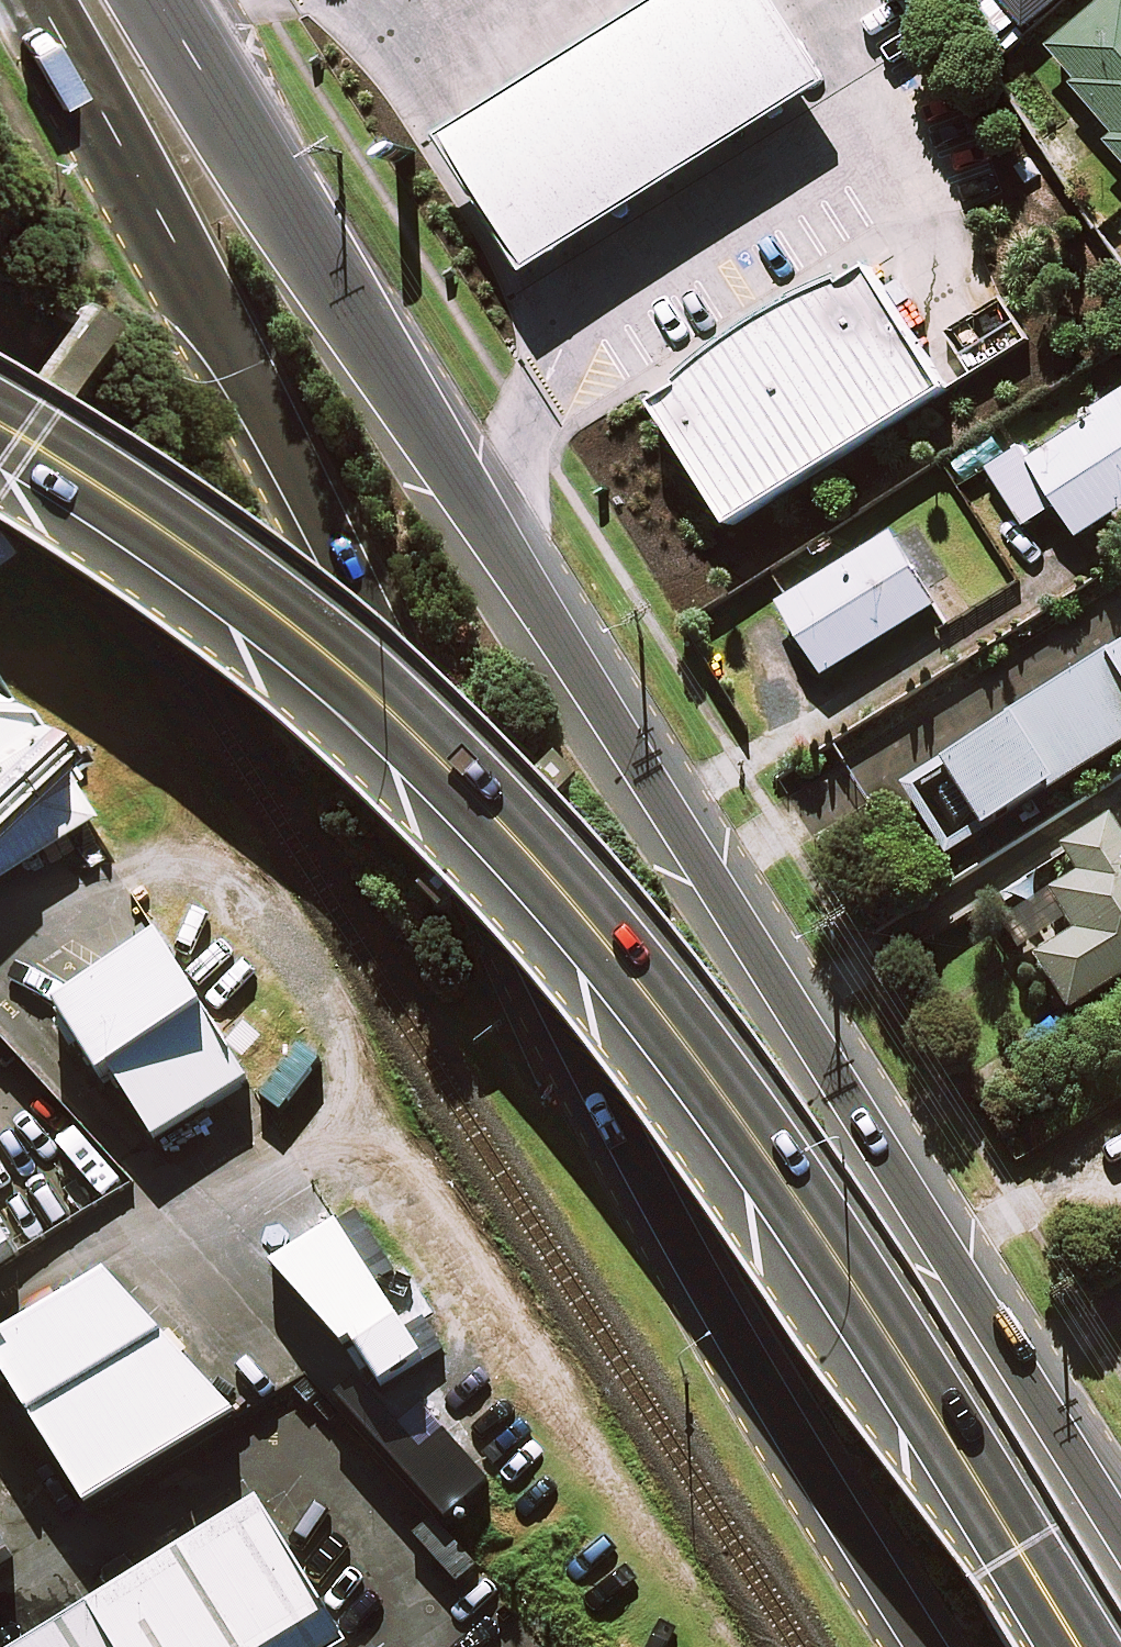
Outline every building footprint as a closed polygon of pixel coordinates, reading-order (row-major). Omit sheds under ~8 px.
[(447,145),(529,283),(582,250),(837,92),(777,0),(678,0),(502,111),(447,145)] [(1024,30),(1060,0),(1000,0),(1024,30)] [(1045,53),(1114,137),(1106,143),(1120,161),(1120,0),(1110,0),(1045,53)] [(871,281),(666,406),(738,524),(943,400),(871,281)] [(1029,463),(1021,451),(989,472),(1025,528),(1057,507),(1079,540),(1120,513),(1120,402),(1029,463)] [(937,608),(893,537),(781,606),(824,677),(937,608)] [(896,786),(941,856),(1120,743),(1120,642),(896,786)] [(73,786),(4,684),(0,684),(0,835),(73,786)] [(1049,899),(1076,941),(1035,968),(1067,1017),(1120,982),(1120,848),(1106,826),(1062,855),(1078,880),(1049,899)] [(241,1066),(155,933),(62,993),(149,1126),(241,1066)] [(428,1346),(348,1197),(271,1244),(344,1332),(381,1380),(428,1346)] [(0,1209),(0,1241),(14,1232),(0,1209)] [(0,1326),(0,1351),(92,1490),(243,1390),(102,1259),(0,1326)] [(263,1491),(16,1646),(295,1646),(343,1617),(263,1491)] [(15,1539),(0,1516),(0,1548),(15,1539)]
